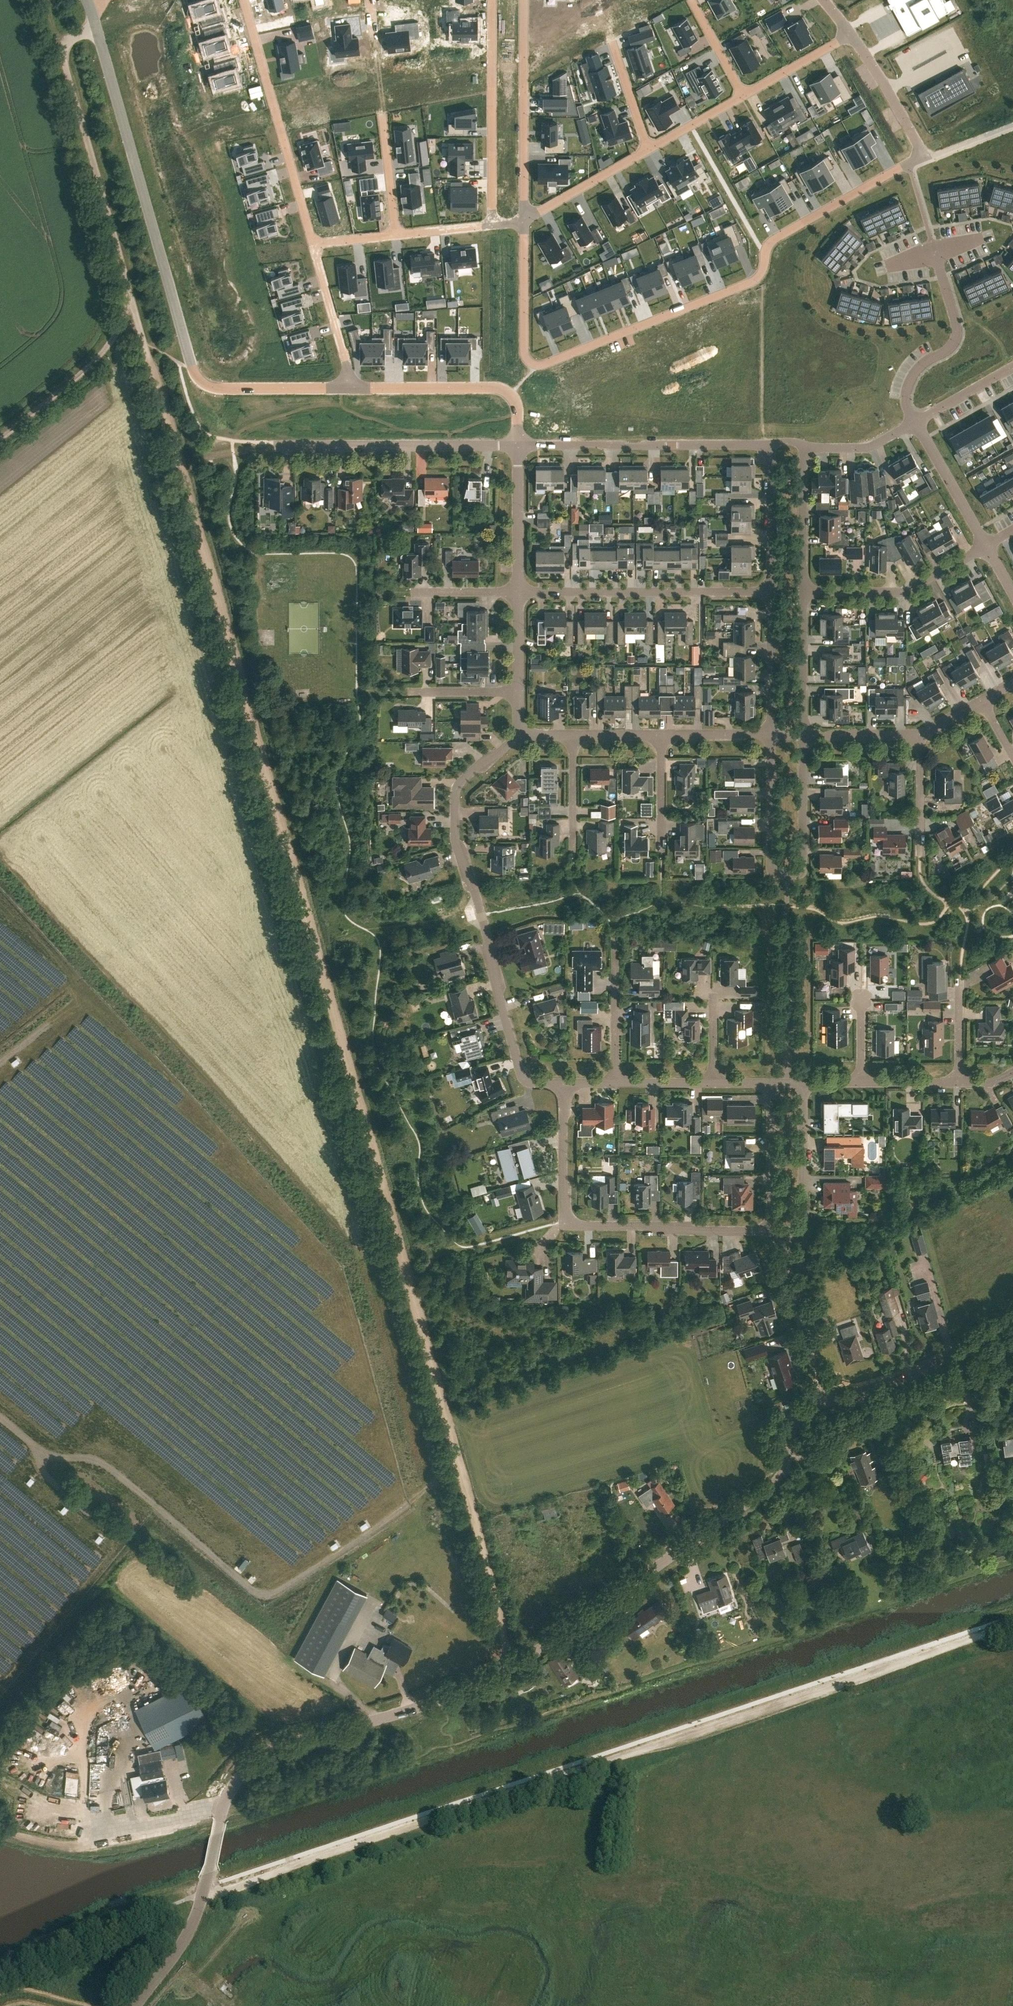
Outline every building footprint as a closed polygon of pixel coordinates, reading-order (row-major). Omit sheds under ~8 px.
[(195,7),(198,17),(200,16),(203,28),(225,22),(222,14),(217,15),(216,12),(217,12),(214,2),(213,2),(213,0),(205,0),(202,1),(203,5),(195,7)] [(269,9),(270,9),(270,7),(284,4),(284,6),(285,6),(283,0),(267,0),(269,9)] [(708,0),(712,8),(714,7),(715,10),(714,11),(718,18),(736,8),(731,0),(709,0),(708,0)] [(907,34),(949,11),(943,0),(888,0),(907,34)] [(446,10),(446,25),(453,24),(453,38),(461,38),(461,40),(469,40),(469,38),(477,38),(477,20),(460,21),(460,9),(446,10)] [(778,28),(787,22),(781,10),(765,19),(767,22),(773,19),(778,28)] [(661,13),(652,18),(655,23),(664,18),(661,13)] [(293,17),(286,19),(288,27),(294,25),(293,17)] [(686,18),(672,26),(683,47),(677,50),(680,55),(691,50),(688,44),(698,39),(686,18)] [(802,18),(785,28),(797,48),(812,40),(805,28),(807,26),(802,18)] [(411,47),(410,38),(420,37),(418,21),(402,23),(403,31),(386,33),(388,51),(411,48),(411,47)] [(335,41),(336,57),(360,54),(358,38),(351,39),(350,24),(335,26),(337,40),(335,41)] [(634,47),(628,49),(635,72),(642,70),(642,71),(645,70),(644,69),(651,67),(643,44),(641,45),(640,42),(654,38),(651,29),(650,29),(648,24),(638,27),(640,32),(629,36),(632,45),(633,44),(634,47)] [(756,33),(762,30),(759,25),(748,30),(751,36),(756,33)] [(226,27),(205,33),(208,44),(205,45),(208,55),(217,52),(218,56),(228,53),(227,49),(225,39),(224,40),(223,36),(228,35),(226,27)] [(735,45),(729,48),(743,72),(760,63),(759,61),(762,59),(756,48),(752,50),(746,39),(745,39),(742,33),(731,39),(735,45)] [(421,46),(420,37),(410,38),(411,47),(421,46)] [(278,45),(283,71),(300,68),(299,63),(305,62),(303,52),(297,53),(295,42),(278,45)] [(592,80),(586,82),(589,92),(595,90),(598,98),(615,93),(612,83),(613,82),(612,82),(610,77),(611,76),(611,75),(610,76),(606,66),(603,67),(598,54),(587,58),(591,71),(589,72),(592,80)] [(235,60),(214,66),(217,78),(215,79),(218,88),(226,86),(227,90),(237,87),(236,83),(237,83),(234,73),(233,73),(232,70),(238,68),(235,60)] [(699,65),(686,72),(693,86),(698,95),(705,91),(708,98),(723,90),(711,69),(703,73),(699,65)] [(963,69),(918,93),(930,115),(975,91),(963,69)] [(543,97),(543,109),(554,109),(554,114),(576,114),(573,101),(567,101),(567,84),(567,71),(552,79),(552,94),(554,94),(554,97),(543,97)] [(829,73),(820,79),(831,99),(840,94),(843,100),(851,96),(840,77),(833,80),(829,73)] [(814,91),(807,95),(818,114),(826,110),(823,104),(831,99),(820,79),(810,84),(814,91)] [(640,88),(636,90),(640,97),(644,95),(640,88)] [(661,100),(646,109),(658,129),(672,121),(668,114),(680,108),(673,95),(661,102),(661,100)] [(788,97),(777,103),(789,125),(795,121),(797,124),(808,118),(801,106),(795,109),(788,97)] [(854,100),(856,104),(859,109),(866,106),(861,97),(854,100)] [(777,103),(765,110),(772,122),(766,125),(773,137),(784,131),(782,128),(789,125),(777,103)] [(812,116),(818,113),(813,104),(808,107),(812,116)] [(448,123),(448,133),(463,133),(463,127),(476,127),(476,119),(477,119),(477,117),(476,117),(476,109),(454,113),(454,123),(448,123)] [(614,110),(601,114),(606,128),(605,128),(610,143),(632,136),(627,121),(618,124),(617,121),(618,121),(614,110)] [(595,114),(587,116),(589,122),(597,120),(595,114)] [(743,128),(736,132),(747,150),(756,145),(754,141),(761,137),(751,120),(741,126),(743,128)] [(545,151),(563,151),(563,138),(557,138),(557,123),(543,123),(543,143),(545,143),(545,151)] [(884,131),(887,137),(892,135),(894,141),(901,137),(897,126),(884,131)] [(867,127),(851,137),(864,160),(872,155),(873,155),(875,154),(869,144),(874,141),(867,127)] [(590,141),(587,130),(580,131),(583,143),(590,141)] [(410,132),(395,134),(398,160),(413,158),(410,132)] [(720,138),(718,139),(732,163),(739,159),(737,156),(747,150),(736,132),(730,135),(729,133),(724,135),(724,134),(719,137),(720,138)] [(800,143),(807,139),(804,133),(796,137),(800,143)] [(853,141),(837,150),(842,158),(847,156),(848,158),(853,166),(856,165),(855,164),(864,160),(851,137),(850,137),(853,141)] [(317,140),(300,144),(303,153),(302,154),(304,161),(305,160),(307,169),(317,166),(320,174),(333,170),(330,161),(324,163),(317,140)] [(372,142),(348,144),(350,160),(352,160),(353,170),(366,169),(365,158),(374,157),(372,142)] [(448,143),(448,159),(450,159),(450,173),(465,173),(465,159),(473,159),(473,143),(448,143)] [(245,151),(236,154),(239,163),(241,163),(245,174),(266,168),(264,160),(258,162),(257,158),(258,158),(255,148),(253,144),(244,147),(245,151)] [(427,147),(419,148),(420,157),(428,156),(427,147)] [(810,162),(822,183),(830,178),(831,179),(833,178),(828,169),(827,167),(832,164),(827,156),(812,164),(810,162)] [(559,158),(559,164),(539,164),(539,182),(548,182),(548,184),(556,184),(556,182),(567,182),(567,165),(571,165),(571,158),(559,158)] [(683,159),(677,162),(689,184),(697,179),(699,183),(708,178),(701,165),(695,168),(689,158),(684,161),(683,159)] [(691,187),(689,184),(677,162),(670,166),(671,168),(666,171),(672,181),(668,184),(675,196),(691,187)] [(810,162),(794,171),(800,182),(805,179),(807,182),(812,190),(814,189),(813,188),(822,183),(810,162)] [(423,176),(431,175),(430,168),(422,169),(423,176)] [(402,195),(401,195),(401,196),(402,195),(403,200),(401,200),(402,201),(403,201),(404,212),(414,211),(414,214),(415,214),(414,205),(422,204),(419,172),(410,173),(410,172),(409,172),(411,185),(401,186),(402,195)] [(267,173),(246,179),(249,190),(247,191),(250,201),(258,199),(259,203),(269,200),(268,196),(269,196),(266,186),(265,186),(264,183),(270,181),(267,173)] [(647,177),(641,180),(653,201),(659,198),(662,202),(671,196),(664,185),(660,187),(653,176),(648,179),(647,177)] [(735,183),(738,189),(750,182),(747,176),(735,183)] [(768,184),(767,184),(780,207),(789,202),(789,203),(791,202),(787,193),(785,191),(790,188),(784,177),(769,186),(768,184)] [(636,186),(630,189),(632,192),(637,200),(631,204),(638,215),(649,209),(646,205),(653,201),(641,180),(635,184),(636,186)] [(451,187),(451,198),(457,198),(457,205),(477,205),(477,195),(475,195),(475,187),(462,187),(462,181),(451,181),(451,187)] [(321,196),(316,197),(320,222),(334,219),(333,211),(335,211),(330,182),(331,189),(320,191),(321,196)] [(978,183),(968,184),(971,204),(981,202),(978,183)] [(767,184),(751,193),(759,206),(764,203),(770,214),(772,213),(772,212),(780,207),(767,184)] [(968,184),(957,186),(960,205),(971,204),(968,184)] [(994,184),(988,203),(998,206),(1004,187),(994,184)] [(957,186),(947,188),(951,207),(960,205),(957,186)] [(1004,187),(998,206),(1008,209),(1012,192),(1012,190),(1004,187)] [(947,188),(937,189),(940,209),(945,208),(946,212),(951,211),(947,188)] [(367,190),(361,190),(362,196),(361,196),(364,219),(380,217),(380,209),(383,209),(382,201),(379,202),(378,194),(368,195),(367,190)] [(613,224),(627,217),(630,222),(636,219),(629,206),(623,210),(616,197),(602,205),(613,224)] [(898,201),(889,205),(897,223),(906,219),(898,201)] [(721,214),(726,212),(723,205),(718,208),(721,214)] [(887,227),(897,223),(889,205),(879,209),(887,227)] [(277,207),(256,213),(259,224),(257,225),(259,235),(268,232),(269,236),(279,234),(277,230),(278,229),(276,220),(275,220),(274,216),(279,215),(277,207)] [(879,209),(870,213),(878,231),(887,227),(879,209)] [(687,221),(692,218),(689,213),(684,216),(687,221)] [(870,213),(860,218),(868,236),(878,231),(870,213)] [(582,216),(568,224),(580,245),(594,237),(597,243),(604,238),(597,226),(590,230),(582,216)] [(684,232),(691,229),(688,223),(681,225),(684,232)] [(725,233),(717,236),(727,261),(738,256),(733,243),(739,241),(732,223),(723,227),(725,233)] [(856,248),(862,240),(848,227),(841,235),(856,248)] [(560,248),(553,235),(539,242),(550,262),(559,257),(562,262),(573,256),(567,245),(560,248)] [(856,248),(841,235),(834,243),(849,256),(852,252),(855,255),(859,250),(856,248)] [(717,236),(701,242),(705,254),(711,252),(716,265),(727,261),(717,236)] [(615,252),(608,240),(602,244),(609,256),(615,252)] [(828,250),(843,263),(849,256),(834,243),(828,250)] [(452,260),(445,261),(447,277),(455,276),(454,267),(477,264),(475,248),(451,250),(452,260)] [(630,257),(627,250),(621,253),(623,259),(630,257)] [(846,266),(843,263),(828,250),(820,259),(835,272),(839,268),(842,270),(846,266)] [(433,252),(411,255),(413,271),(421,270),(422,276),(442,274),(440,261),(434,261),(433,252)] [(683,254),(666,261),(671,272),(676,270),(681,283),(692,279),(683,254)] [(683,254),(692,279),(703,274),(695,254),(685,258),(683,254)] [(852,258),(849,261),(855,267),(858,264),(853,260),(852,258)] [(375,260),(378,285),(387,284),(388,290),(401,288),(399,267),(392,267),(391,259),(375,260)] [(658,266),(647,271),(656,293),(667,289),(662,276),(668,273),(663,262),(657,264),(658,266)] [(354,289),(355,296),(367,294),(365,277),(357,278),(355,264),(338,266),(341,290),(354,289)] [(279,274),(271,277),(274,287),(276,286),(279,297),(301,291),(299,283),(293,285),(292,281),(293,281),(290,271),(289,272),(288,268),(278,270),(279,274)] [(1001,269),(991,274),(999,292),(1009,287),(1001,269)] [(647,271),(636,275),(645,297),(656,293),(647,271)] [(991,274),(982,278),(990,296),(999,292),(991,274)] [(610,283),(618,304),(630,300),(626,290),(632,288),(627,276),(621,278),(622,281),(611,285),(610,283)] [(982,278),(972,282),(980,300),(990,296),(982,278)] [(963,286),(971,304),(980,300),(972,282),(963,286)] [(610,283),(598,287),(607,309),(618,304),(610,283)] [(599,290),(588,294),(596,313),(607,309),(598,287),(598,288),(599,290)] [(851,293),(845,312),(855,315),(861,296),(856,295),(857,291),(852,289),(851,293)] [(845,312),(851,293),(841,290),(835,309),(845,312)] [(562,305),(554,308),(563,330),(574,326),(569,313),(575,311),(570,298),(568,293),(558,297),(562,305)] [(918,298),(921,317),(932,316),(929,296),(924,297),(923,293),(917,294),(918,298)] [(576,296),(570,298),(575,311),(580,308),(584,318),(596,313),(588,294),(577,299),(576,296)] [(302,296),(281,302),(284,314),(282,314),(284,324),(293,322),(294,326),(304,323),(303,319),(304,319),(301,309),(300,309),(299,306),(304,304),(302,296)] [(861,296),(855,315),(865,318),(871,299),(861,296)] [(899,301),(898,297),(892,298),(893,302),(888,303),(891,322),(902,320),(899,301)] [(918,298),(908,299),(911,319),(921,317),(918,298)] [(875,321),(881,302),(871,299),(865,318),(875,321)] [(902,320),(911,319),(908,299),(899,301),(902,320)] [(370,302),(358,303),(358,311),(370,310),(370,302)] [(543,309),(536,312),(541,324),(547,322),(552,334),(563,330),(554,308),(544,312),(543,309)] [(373,336),(373,361),(384,361),(384,349),(391,349),(391,327),(384,327),(384,336),(373,336)] [(358,328),(348,330),(354,349),(361,349),(361,361),(373,361),(373,336),(372,336),(372,339),(361,339),(358,328)] [(309,330),(290,335),(293,347),(291,347),(294,357),(302,354),(303,359),(313,356),(312,352),(312,351),(310,342),(309,342),(308,339),(311,338),(309,330)] [(415,336),(416,361),(427,361),(427,349),(434,349),(434,330),(427,330),(427,339),(416,339),(416,336),(415,336)] [(397,336),(398,348),(404,348),(404,361),(416,361),(415,336),(397,336)] [(440,336),(441,348),(447,348),(447,361),(458,361),(458,336),(440,336)] [(458,336),(458,361),(470,361),(470,348),(476,348),(476,336),(458,336)] [(1012,402),(1002,408),(1009,419),(1004,422),(1010,432),(1012,430),(1012,426),(1012,404),(1012,402)] [(989,415),(979,421),(989,437),(998,432),(989,415)] [(979,421),(970,426),(979,442),(989,437),(979,421)] [(960,431),(970,448),(979,442),(970,426),(960,431)] [(960,431),(951,437),(959,451),(953,453),(959,464),(965,461),(963,458),(968,455),(966,450),(970,448),(960,431)] [(910,453),(900,459),(909,475),(916,471),(919,476),(922,473),(910,453)] [(731,457),(731,476),(750,476),(750,472),(754,472),(754,464),(750,464),(750,457),(731,457)] [(889,465),(901,486),(905,484),(902,479),(909,475),(900,459),(889,465)] [(675,466),(675,487),(688,487),(688,468),(684,468),(684,465),(675,466)] [(536,468),(536,487),(550,487),(550,466),(540,466),(540,468),(536,468)] [(550,466),(550,487),(563,487),(563,468),(560,468),(560,466),(550,466)] [(578,468),(578,487),(591,487),(591,466),(582,466),(582,468),(578,468)] [(591,466),(591,487),(605,487),(605,468),(601,468),(601,466),(591,466)] [(619,487),(633,487),(633,466),(623,466),(623,468),(619,468),(619,487)] [(633,487),(647,487),(647,468),(643,468),(643,466),(633,466),(633,487)] [(661,468),(661,487),(675,487),(675,466),(665,466),(665,468),(661,468)] [(291,483),(297,482),(294,467),(288,468),(291,483)] [(866,469),(868,491),(874,491),(875,499),(886,498),(885,484),(879,485),(877,468),(875,468),(873,467),(870,467),(869,469),(866,469)] [(850,488),(851,501),(862,500),(862,492),(868,491),(866,469),(863,469),(861,468),(858,468),(857,470),(854,470),(856,487),(850,488)] [(1012,495),(1012,476),(1009,468),(1004,471),(1008,478),(1002,481),(1011,496),(1012,495)] [(829,492),(829,470),(818,470),(818,478),(812,478),(812,491),(829,491),(829,492)] [(830,492),(832,494),(838,494),(839,492),(848,492),(848,478),(841,478),(841,470),(829,470),(829,492),(830,492)] [(923,475),(930,487),(936,484),(929,472),(923,475)] [(731,476),(731,492),(750,492),(750,476),(731,476)] [(447,495),(447,477),(425,477),(425,488),(418,488),(418,504),(425,504),(425,495),(447,495)] [(265,497),(263,497),(263,506),(282,506),(282,515),(292,515),(292,486),(283,486),(283,483),(280,483),(280,478),(265,478),(265,497)] [(324,497),(324,506),(332,506),(332,488),(325,488),(325,482),(320,482),(320,478),(304,478),(304,485),(303,485),(303,491),(304,491),(304,498),(320,498),(320,497),(324,497)] [(346,478),(346,492),(339,492),(339,507),(353,507),(353,499),(363,499),(363,478),(346,478)] [(403,503),(403,505),(412,505),(412,489),(404,489),(404,478),(398,478),(397,479),(382,479),(382,495),(395,495),(395,503),(403,503)] [(464,494),(468,496),(468,498),(477,498),(477,504),(487,504),(487,491),(481,491),(481,478),(470,478),(468,478),(469,478),(468,482),(468,486),(467,486),(466,486),(464,494)] [(1008,498),(1009,497),(1011,496),(1002,481),(996,485),(992,478),(988,480),(1000,502),(1008,498)] [(983,482),(988,490),(979,494),(988,509),(1000,502),(988,480),(983,482)] [(897,491),(904,503),(909,500),(902,488),(897,491)] [(888,499),(889,508),(896,507),(895,498),(888,499)] [(731,504),(731,517),(750,517),(750,513),(754,513),(754,504),(731,504)] [(911,514),(907,507),(901,511),(905,518),(911,514)] [(573,508),(572,523),(580,524),(581,508),(573,508)] [(820,515),(820,526),(840,526),(840,522),(845,519),(845,515),(848,515),(848,509),(833,509),(833,515),(820,515)] [(872,518),(881,518),(881,510),(872,510),(872,518)] [(621,513),(621,522),(630,521),(630,512),(621,513)] [(936,531),(946,549),(957,543),(948,528),(953,525),(948,514),(942,518),(944,522),(940,524),(942,528),(936,531)] [(731,517),(731,533),(750,533),(750,517),(731,517)] [(550,518),(537,518),(537,527),(550,527),(550,518)] [(287,521),(287,533),(298,532),(298,525),(295,525),(295,521),(287,521)] [(833,544),(848,544),(848,537),(845,537),(845,534),(840,531),(840,526),(820,526),(820,538),(833,538),(833,544)] [(928,539),(936,554),(946,549),(936,531),(930,535),(928,531),(924,533),(922,528),(916,532),(922,542),(928,539)] [(889,537),(896,563),(895,560),(903,556),(905,556),(905,560),(910,560),(915,558),(917,557),(920,556),(915,547),(912,540),(911,541),(908,536),(909,535),(903,538),(901,535),(889,537)] [(871,558),(871,569),(874,569),(879,568),(881,567),(886,565),(884,561),(886,560),(894,560),(895,563),(896,563),(889,537),(877,542),(877,545),(870,545),(871,545),(871,551),(870,551),(870,558),(871,558)] [(404,561),(404,575),(421,575),(421,563),(428,563),(428,543),(415,543),(415,552),(404,552),(404,554),(403,554),(401,555),(401,559),(403,561),(404,561)] [(589,543),(573,543),(573,568),(589,568),(589,546),(589,543)] [(617,543),(617,546),(618,546),(618,568),(634,568),(634,543),(617,543)] [(652,546),(653,546),(653,543),(637,543),(637,568),(652,568),(652,546)] [(681,568),(697,568),(697,543),(691,543),(681,543),(681,546),(681,568)] [(731,557),(750,557),(750,554),(754,554),(754,545),(731,545),(731,557)] [(589,546),(589,568),(600,568),(600,565),(603,565),(603,546),(589,546)] [(617,546),(603,546),(603,565),(607,565),(607,568),(618,568),(618,546),(617,546)] [(663,565),(667,565),(667,546),(653,546),(652,546),(652,568),(663,568),(663,565)] [(670,565),(670,568),(681,568),(681,546),(667,546),(667,565),(670,565)] [(862,558),(862,547),(846,547),(846,558),(862,558)] [(469,560),(469,558),(461,558),(461,560),(453,560),(453,550),(445,550),(445,565),(452,565),(452,575),(478,575),(478,560),(469,560)] [(540,569),(540,571),(550,571),(550,550),(536,550),(536,569),(540,569)] [(550,550),(550,571),(560,571),(560,569),(563,569),(564,550),(550,550)] [(731,557),(731,562),(730,562),(724,567),(724,569),(719,569),(719,577),(729,577),(729,573),(731,573),(750,573),(750,557),(731,557)] [(820,558),(820,574),(841,574),(841,558),(820,558)] [(960,584),(970,601),(979,596),(982,601),(991,596),(981,580),(973,585),(970,579),(960,584)] [(950,601),(957,613),(962,610),(961,607),(970,601),(960,584),(951,590),(956,598),(950,601)] [(926,604),(938,626),(953,617),(944,601),(938,604),(935,599),(926,604)] [(467,616),(467,622),(487,622),(487,610),(474,610),(474,601),(458,601),(458,616),(467,616)] [(938,626),(926,604),(916,610),(919,615),(912,619),(914,622),(908,625),(916,639),(938,626)] [(1000,605),(994,608),(998,615),(1004,612),(1000,605)] [(820,625),(842,625),(842,619),(852,617),(852,607),(835,607),(835,614),(822,614),(822,617),(820,617),(820,625)] [(394,609),(394,626),(421,626),(421,609),(394,609)] [(538,620),(538,643),(545,643),(545,632),(555,632),(555,612),(545,612),(545,620),(538,620)] [(555,612),(555,632),(565,632),(565,643),(573,643),(573,620),(566,620),(566,612),(555,612)] [(585,632),(595,632),(595,612),(585,612),(585,620),(578,620),(578,643),(585,643),(585,632)] [(605,632),(605,643),(613,643),(613,620),(606,620),(606,612),(595,612),(595,632),(605,632)] [(625,632),(635,632),(635,612),(625,612),(625,620),(618,620),(618,643),(625,643),(625,632)] [(645,643),(653,643),(653,620),(646,620),(646,612),(635,612),(635,632),(645,632),(645,643)] [(658,620),(658,643),(665,643),(665,632),(675,632),(675,612),(665,612),(665,620),(658,620)] [(675,612),(675,632),(685,632),(685,643),(693,643),(693,620),(686,620),(686,612),(675,612)] [(734,631),(754,631),(754,621),(746,621),(746,613),(723,613),(723,621),(734,621),(734,631)] [(869,622),(869,636),(875,636),(886,636),(886,613),(875,613),(875,622),(869,622)] [(886,613),(886,636),(886,635),(897,635),(897,638),(903,638),(903,619),(897,619),(897,613),(886,613)] [(458,629),(458,642),(474,642),(474,635),(487,635),(487,622),(467,622),(467,629),(458,629)] [(970,624),(964,627),(968,634),(973,631),(970,624)] [(835,642),(849,642),(849,632),(842,630),(842,625),(820,625),(820,632),(822,632),(822,636),(836,636),(835,642)] [(959,638),(965,634),(962,628),(956,632),(959,638)] [(1006,664),(1012,660),(1011,658),(1012,657),(1012,654),(1008,645),(1012,642),(1012,638),(1008,629),(998,636),(1000,642),(995,645),(992,639),(991,639),(1006,664)] [(723,648),(746,648),(746,642),(754,642),(754,631),(734,631),(734,641),(723,641),(723,648)] [(998,666),(999,668),(1006,664),(991,639),(992,640),(983,646),(981,643),(976,646),(983,659),(989,656),(995,668),(998,666)] [(850,661),(865,661),(865,644),(850,643),(850,661)] [(467,657),(467,663),(489,663),(489,657),(487,655),(487,651),(477,651),(475,649),(475,644),(460,644),(460,657),(467,657)] [(664,644),(656,644),(656,662),(664,662),(664,644)] [(820,665),(842,665),(842,659),(849,658),(849,647),(835,647),(835,654),(822,654),(822,657),(820,657),(820,665)] [(417,670),(417,664),(429,664),(429,652),(417,652),(417,648),(403,648),(403,670),(417,670)] [(734,666),(754,666),(754,655),(746,655),(746,648),(723,648),(723,656),(734,656),(734,666)] [(960,665),(971,684),(978,680),(976,678),(980,676),(973,665),(978,662),(971,649),(965,652),(970,660),(960,665)] [(443,675),(443,668),(445,668),(445,656),(436,656),(436,675),(443,675)] [(963,686),(964,688),(971,684),(960,665),(955,668),(951,662),(942,667),(948,679),(954,676),(960,687),(963,686)] [(471,681),(471,682),(479,682),(482,677),(481,676),(481,674),(487,674),(487,670),(489,668),(489,663),(467,663),(467,668),(460,668),(460,681),(471,681)] [(835,676),(835,682),(849,682),(849,672),(842,670),(842,665),(820,665),(820,672),(822,672),(822,676),(835,676)] [(746,683),(746,676),(754,676),(754,666),(734,666),(734,676),(723,676),(723,683),(746,683)] [(926,685),(936,704),(943,700),(942,698),(945,696),(938,685),(944,682),(937,670),(927,676),(931,682),(926,685)] [(649,696),(650,715),(660,715),(660,708),(667,708),(667,684),(659,684),(659,696),(649,696)] [(667,684),(667,708),(674,708),(674,715),(684,715),(684,696),(674,696),(674,684),(667,684)] [(684,696),(684,715),(695,715),(695,707),(702,707),(702,684),(694,684),(694,696),(684,696)] [(929,705),(930,707),(936,704),(926,685),(916,690),(913,684),(908,687),(908,688),(914,699),(919,696),(926,707),(929,705)] [(604,708),(604,716),(615,716),(615,696),(605,696),(605,685),(597,685),(597,708),(604,708)] [(615,696),(615,716),(625,716),(625,708),(632,708),(632,685),(625,685),(625,696),(615,696)] [(632,685),(632,708),(639,708),(639,716),(650,715),(649,696),(640,696),(640,685),(632,685)] [(820,705),(842,705),(842,699),(849,698),(854,698),(854,687),(835,687),(835,694),(822,694),(822,697),(820,697),(820,705)] [(878,717),(886,717),(886,689),(886,688),(869,688),(868,701),(875,701),(875,714),(878,714),(878,717)] [(886,689),(886,717),(893,717),(893,714),(897,714),(897,701),(903,701),(903,688),(897,688),(897,689),(886,689)] [(595,690),(583,690),(583,696),(574,696),(574,716),(589,716),(589,705),(595,705),(595,690)] [(735,692),(735,704),(754,704),(754,692),(735,692)] [(539,699),(537,700),(537,706),(539,708),(539,716),(558,716),(558,710),(565,710),(565,696),(557,696),(557,693),(539,693),(539,699)] [(461,709),(461,721),(487,721),(487,716),(480,716),(480,709),(479,709),(479,703),(466,703),(466,709),(461,709)] [(735,704),(735,715),(754,715),(754,704),(735,704)] [(835,722),(849,722),(849,712),(842,710),(842,705),(820,705),(820,712),(822,712),(822,716),(835,716),(835,722)] [(393,724),(393,731),(408,731),(408,726),(421,726),(421,730),(431,730),(431,717),(421,717),(421,711),(415,711),(413,709),(411,709),(398,709),(398,724),(393,724)] [(714,709),(704,709),(704,723),(714,723),(714,709)] [(466,739),(479,739),(479,733),(480,733),(480,726),(487,726),(487,721),(461,721),(461,733),(466,733),(466,739)] [(993,754),(983,735),(969,743),(979,762),(981,761),(986,771),(998,765),(992,755),(993,754)] [(443,755),(452,755),(452,747),(423,747),(423,765),(445,765),(445,758),(443,758),(443,755)] [(722,774),(725,774),(725,781),(734,781),(734,785),(750,785),(750,781),(754,781),(754,767),(741,767),(741,760),(722,760),(722,774)] [(835,762),(835,766),(832,766),(832,764),(822,764),(822,772),(824,772),(824,779),(836,779),(836,785),(848,785),(848,762),(835,762)] [(878,762),(878,776),(889,776),(889,793),(905,793),(905,771),(899,771),(899,763),(878,762)] [(681,770),(675,770),(675,777),(677,777),(677,792),(692,792),(692,771),(694,771),(694,764),(681,764),(681,770)] [(541,766),(541,790),(557,790),(557,766),(541,766)] [(946,802),(962,802),(962,784),(952,784),(952,768),(947,768),(946,767),(943,767),(941,768),(936,768),(936,782),(934,782),(934,795),(946,795),(946,802)] [(608,783),(608,792),(615,792),(615,777),(609,777),(609,769),(590,769),(590,783),(608,783)] [(638,776),(638,769),(623,769),(623,791),(638,791),(638,788),(648,788),(648,776),(638,776)] [(498,791),(499,790),(506,798),(518,788),(521,791),(526,791),(526,778),(518,778),(515,780),(507,772),(499,779),(499,778),(492,784),(498,791)] [(402,798),(406,801),(406,805),(432,805),(432,788),(420,788),(420,786),(408,786),(408,778),(394,778),(394,787),(402,787),(402,789),(401,790),(401,795),(402,796),(402,798)] [(820,812),(842,812),(842,802),(848,802),(848,789),(834,789),(834,797),(820,797),(820,812)] [(754,811),(754,795),(730,795),(730,812),(754,811)] [(986,802),(993,814),(996,812),(1002,823),(1012,817),(1012,798),(1002,805),(997,796),(986,802)] [(600,804),(601,818),(615,817),(615,804),(600,804)] [(538,818),(551,818),(551,806),(538,806),(538,818)] [(508,808),(492,808),(492,815),(479,815),(479,835),(489,835),(489,834),(498,834),(498,821),(508,821),(508,808)] [(948,826),(935,833),(943,847),(947,845),(952,854),(957,850),(958,852),(964,849),(963,848),(974,841),(965,825),(973,820),(967,809),(954,817),(960,827),(952,832),(948,826)] [(389,821),(401,821),(401,813),(389,813),(389,814),(383,813),(383,821),(389,821)] [(406,836),(408,836),(408,844),(430,843),(430,827),(425,828),(425,815),(410,815),(410,828),(406,828),(406,836)] [(847,829),(847,819),(834,819),(834,825),(820,826),(820,840),(840,840),(840,829),(847,829)] [(739,820),(727,820),(718,820),(718,832),(734,832),(734,842),(754,842),(754,827),(739,827),(739,820)] [(589,838),(589,850),(590,850),(592,852),(595,852),(596,850),(605,850),(605,834),(613,834),(613,822),(599,822),(599,829),(587,829),(587,838),(589,838)] [(675,854),(695,854),(695,838),(702,838),(702,823),(680,823),(680,833),(682,833),(682,835),(680,835),(680,839),(675,839),(675,854)] [(559,840),(559,824),(547,824),(547,834),(540,834),(540,845),(536,845),(536,853),(553,853),(553,844),(556,844),(556,840),(559,840)] [(636,825),(625,825),(625,854),(647,854),(647,838),(636,838),(636,825)] [(873,840),(881,840),(883,842),(883,851),(889,851),(891,853),(895,853),(897,851),(904,851),(904,846),(906,845),(906,843),(906,840),(904,840),(904,835),(886,835),(886,827),(874,827),(873,840)] [(984,835),(988,842),(994,839),(990,832),(984,835)] [(505,869),(505,865),(514,865),(514,854),(516,854),(516,845),(507,845),(495,845),(495,858),(491,858),(491,869),(505,869)] [(844,856),(860,856),(860,848),(844,848),(844,856)] [(754,856),(738,856),(738,849),(723,849),(723,858),(733,858),(733,872),(754,872),(754,856)] [(721,862),(721,850),(710,850),(710,862),(721,862)] [(820,870),(832,870),(832,872),(841,872),(841,856),(829,855),(829,854),(820,854),(820,870)] [(432,871),(441,868),(437,855),(425,859),(423,863),(416,860),(404,863),(407,873),(405,877),(412,881),(422,878),(423,876),(427,878),(433,876),(432,871)] [(390,862),(379,865),(381,872),(388,870),(387,867),(392,866),(390,862)] [(565,923),(556,923),(555,933),(564,933),(565,923)] [(526,955),(524,954),(519,955),(523,970),(546,964),(537,929),(517,935),(521,947),(525,945),(526,950),(528,951),(526,955)] [(702,947),(708,949),(710,941),(704,940),(702,947)] [(816,954),(827,954),(827,943),(816,943),(816,954)] [(455,949),(440,953),(441,956),(434,958),(437,967),(441,966),(445,980),(455,977),(454,975),(465,972),(461,960),(458,960),(455,949)] [(855,969),(855,949),(839,949),(839,960),(830,960),(830,983),(847,983),(847,982),(845,982),(845,969),(855,969)] [(573,950),(573,969),(577,969),(577,989),(592,989),(592,969),(601,969),(601,950),(573,950)] [(656,994),(656,978),(653,978),(653,966),(653,955),(642,955),(642,963),(631,963),(631,974),(633,974),(633,983),(641,983),(641,994),(656,994)] [(871,979),(887,979),(887,955),(871,956),(871,979)] [(682,979),(698,979),(698,973),(710,973),(710,959),(698,959),(698,957),(682,957),(682,979)] [(995,991),(1012,981),(1012,969),(1010,964),(1006,966),(1001,957),(990,963),(995,972),(987,977),(995,991)] [(737,983),(737,984),(739,986),(740,986),(740,994),(758,994),(758,985),(746,985),(746,977),(738,977),(738,958),(721,958),(721,983),(737,983)] [(943,962),(929,962),(929,987),(930,987),(930,997),(935,997),(935,987),(943,987),(943,962)] [(564,989),(563,984),(549,987),(551,993),(564,989)] [(453,1004),(453,1005),(457,1021),(478,1015),(473,999),(469,1000),(466,988),(450,992),(453,1004)] [(445,997),(443,990),(435,993),(437,999),(445,997)] [(892,990),(892,999),(905,998),(905,990),(892,990)] [(907,999),(922,999),(922,991),(907,991),(907,999)] [(535,1015),(537,1016),(538,1019),(543,1017),(545,1018),(551,1017),(552,1015),(559,1013),(555,997),(533,1003),(535,1009),(534,1011),(535,1015)] [(591,1011),(591,1001),(580,1001),(580,1011),(591,1011)] [(923,1010),(939,1010),(939,1001),(923,1001),(923,1010)] [(979,1034),(979,1039),(983,1039),(983,1042),(991,1042),(991,1039),(1003,1039),(1003,1023),(999,1023),(999,1007),(987,1007),(987,1023),(979,1023),(979,1028),(978,1028),(978,1034),(979,1034)] [(684,1037),(684,1038),(699,1038),(699,1018),(688,1018),(688,1008),(676,1008),(676,1023),(684,1023),(684,1030),(680,1030),(679,1031),(679,1036),(680,1037),(684,1037)] [(635,1018),(633,1019),(633,1032),(631,1032),(631,1043),(648,1043),(648,1033),(650,1033),(650,1010),(635,1010),(635,1018)] [(745,1025),(752,1025),(752,1010),(735,1010),(735,1019),(727,1019),(727,1028),(729,1028),(729,1041),(737,1041),(737,1043),(746,1043),(747,1034),(745,1034),(745,1025)] [(847,1019),(840,1019),(840,1010),(823,1010),(823,1024),(827,1024),(827,1043),(835,1043),(836,1045),(841,1045),(843,1043),(847,1043),(847,1019)] [(601,1026),(592,1026),(592,1019),(577,1019),(577,1031),(583,1031),(583,1049),(600,1049),(600,1035),(601,1035),(601,1026)] [(920,1039),(925,1043),(925,1052),(941,1053),(941,1040),(943,1040),(943,1021),(929,1021),(929,1028),(923,1028),(923,1036),(920,1039)] [(481,1026),(457,1033),(456,1035),(456,1038),(452,1039),(455,1050),(457,1051),(463,1050),(465,1058),(467,1059),(484,1054),(484,1053),(481,1041),(484,1040),(484,1038),(481,1026)] [(877,1053),(893,1053),(893,1029),(877,1029),(877,1053)] [(472,1076),(469,1065),(454,1070),(457,1080),(471,1077),(472,1076)] [(475,1070),(484,1100),(496,1097),(495,1095),(505,1090),(499,1079),(494,1081),(491,1080),(487,1066),(475,1070)] [(722,1097),(707,1097),(707,1113),(722,1113),(722,1097)] [(834,1100),(833,1101),(832,1102),(821,1102),(821,1113),(824,1113),(824,1129),(838,1129),(838,1121),(835,1121),(836,1113),(868,1113),(867,1102),(837,1102),(836,1101),(835,1100),(834,1100)] [(648,1103),(636,1102),(636,1109),(627,1109),(627,1120),(631,1121),(631,1120),(636,1120),(643,1121),(643,1128),(654,1128),(654,1107),(648,1107),(648,1103)] [(667,1116),(674,1116),(674,1121),(690,1121),(690,1129),(700,1129),(700,1116),(692,1116),(692,1102),(673,1103),(673,1105),(667,1105),(667,1116)] [(580,1129),(592,1129),(592,1122),(596,1122),(596,1124),(613,1125),(613,1103),(596,1103),(596,1108),(583,1107),(583,1122),(580,1122),(580,1129)] [(727,1122),(754,1122),(754,1104),(727,1104),(727,1122)] [(499,1118),(501,1127),(500,1127),(503,1135),(510,1133),(510,1132),(530,1126),(525,1110),(510,1114),(508,1106),(491,1111),(493,1120),(499,1118)] [(983,1111),(983,1110),(971,1110),(971,1127),(989,1127),(1001,1121),(1006,1128),(1012,1124),(1005,1112),(999,1116),(994,1107),(986,1111),(983,1111)] [(894,1132),(909,1132),(909,1127),(921,1127),(921,1115),(909,1115),(909,1109),(894,1109),(894,1132)] [(931,1125),(954,1125),(954,1109),(946,1109),(941,1109),(931,1109),(931,1125)] [(691,1142),(701,1142),(701,1133),(691,1133),(691,1142)] [(828,1147),(826,1148),(824,1148),(824,1167),(835,1167),(835,1155),(853,1155),(853,1165),(863,1165),(863,1144),(860,1144),(860,1137),(836,1137),(836,1144),(828,1144),(828,1147)] [(529,1152),(532,1151),(528,1138),(508,1144),(509,1148),(499,1150),(507,1178),(518,1175),(516,1171),(522,1169),(524,1175),(535,1172),(529,1152)] [(731,1153),(731,1169),(740,1169),(740,1167),(753,1167),(753,1152),(744,1152),(744,1140),(726,1140),(726,1153),(731,1153)] [(609,1156),(609,1164),(617,1164),(617,1156),(609,1156)] [(681,1201),(687,1205),(689,1201),(692,1201),(692,1189),(700,1189),(700,1172),(691,1172),(691,1181),(678,1181),(678,1201),(681,1201)] [(649,1174),(649,1183),(635,1183),(635,1205),(651,1205),(651,1189),(657,1189),(657,1174),(649,1174)] [(866,1175),(866,1187),(886,1187),(885,1175),(866,1175)] [(592,1190),(588,1194),(592,1198),(592,1205),(608,1205),(608,1190),(614,1190),(614,1176),(605,1176),(605,1182),(592,1182),(592,1190)] [(738,1208),(740,1209),(745,1209),(746,1208),(752,1208),(752,1199),(751,1198),(750,1197),(748,1197),(748,1183),(737,1183),(737,1177),(724,1177),(724,1192),(733,1192),(733,1208),(738,1208)] [(488,1190),(485,1182),(472,1186),(474,1194),(488,1190)] [(850,1182),(824,1182),(824,1206),(836,1206),(836,1211),(853,1212),(853,1198),(855,1198),(855,1190),(850,1190),(850,1182)] [(533,1184),(516,1189),(524,1216),(543,1211),(539,1196),(536,1197),(533,1184)] [(511,1185),(497,1189),(498,1196),(512,1192),(511,1185)] [(497,1195),(491,1197),(493,1205),(499,1203),(497,1195)] [(469,1219),(479,1233),(486,1228),(476,1214),(469,1219)] [(922,1233),(912,1236),(917,1253),(927,1251),(922,1233)] [(730,1254),(730,1256),(723,1256),(723,1271),(730,1271),(737,1268),(740,1276),(761,1269),(758,1260),(755,1253),(742,1257),(739,1250),(730,1254)] [(582,1251),(566,1251),(566,1270),(596,1270),(596,1258),(582,1258),(582,1251)] [(607,1273),(615,1273),(615,1275),(623,1275),(623,1271),(635,1271),(635,1256),(623,1256),(623,1251),(607,1251),(607,1273)] [(648,1251),(648,1265),(661,1265),(661,1275),(678,1275),(678,1260),(670,1260),(670,1251),(648,1251)] [(686,1251),(686,1267),(700,1267),(700,1275),(715,1275),(715,1259),(708,1259),(708,1251),(686,1251)] [(521,1280),(527,1280),(527,1287),(526,1287),(526,1301),(543,1301),(543,1298),(557,1298),(557,1287),(554,1287),(554,1283),(543,1283),(543,1267),(534,1267),(534,1261),(519,1261),(519,1260),(507,1260),(507,1285),(521,1285),(521,1280)] [(916,1305),(922,1328),(938,1324),(934,1312),(936,1311),(933,1300),(931,1301),(929,1294),(930,1294),(927,1281),(914,1285),(918,1297),(920,1297),(921,1303),(916,1305)] [(891,1287),(878,1292),(885,1315),(899,1310),(891,1287)] [(756,1323),(758,1323),(761,1333),(776,1328),(773,1317),(777,1316),(772,1301),(753,1307),(750,1300),(737,1304),(741,1317),(753,1313),(756,1323)] [(884,1321),(887,1328),(876,1332),(882,1351),(895,1346),(891,1334),(897,1332),(892,1318),(884,1321)] [(840,1328),(844,1339),(840,1340),(844,1353),(847,1363),(856,1360),(856,1359),(862,1357),(855,1336),(859,1334),(855,1323),(840,1328)] [(744,1349),(748,1360),(768,1354),(764,1342),(744,1349)] [(794,1382),(789,1366),(791,1365),(787,1350),(768,1357),(778,1387),(794,1382)] [(1009,1432),(1003,1433),(1005,1452),(1012,1451),(1012,1431),(1009,1432)] [(983,1434),(984,1447),(992,1446),(990,1433),(983,1434)] [(949,1459),(949,1453),(958,1452),(959,1462),(970,1460),(968,1449),(965,1449),(964,1447),(968,1447),(966,1436),(957,1438),(957,1439),(949,1440),(949,1439),(940,1440),(942,1449),(943,1449),(944,1460),(949,1459)] [(865,1450),(851,1455),(853,1461),(851,1461),(853,1467),(855,1466),(861,1484),(879,1478),(874,1466),(871,1467),(869,1461),(873,1460),(870,1451),(866,1453),(865,1450)] [(646,1505),(654,1500),(662,1512),(674,1504),(659,1482),(655,1476),(647,1481),(651,1486),(639,1494),(646,1505)] [(629,1479),(619,1482),(619,1483),(617,1484),(620,1492),(632,1488),(630,1483),(635,1482),(634,1479),(629,1480),(629,1479)] [(539,1505),(542,1513),(542,1512),(544,1520),(558,1516),(557,1515),(553,1501),(539,1505)] [(784,1554),(780,1541),(787,1538),(784,1531),(775,1535),(776,1537),(763,1542),(760,1535),(753,1538),(759,1557),(767,1554),(768,1560),(784,1554)] [(845,1534),(830,1540),(834,1550),(841,1547),(845,1556),(861,1549),(862,1553),(870,1549),(862,1531),(846,1538),(845,1534)] [(808,1558),(805,1548),(799,1550),(797,1543),(789,1546),(794,1562),(808,1558)] [(994,1551),(996,1558),(1004,1555),(1002,1548),(994,1551)] [(245,1559),(237,1568),(241,1571),(248,1562),(245,1559)] [(730,1597),(726,1584),(728,1583),(725,1573),(708,1579),(711,1588),(695,1593),(699,1605),(714,1600),(715,1602),(730,1597)] [(367,1593),(337,1578),(294,1659),(324,1675),(367,1593)] [(371,1578),(367,1581),(372,1588),(376,1585),(371,1578)] [(637,1612),(639,1614),(623,1625),(633,1640),(639,1635),(638,1634),(653,1624),(654,1625),(659,1621),(658,1620),(668,1612),(659,1600),(644,1611),(642,1609),(637,1612)] [(403,1664),(411,1648),(401,1643),(402,1642),(394,1638),(389,1646),(384,1643),(375,1659),(355,1647),(343,1669),(375,1686),(387,1665),(385,1664),(389,1656),(403,1664)] [(697,1642),(700,1648),(706,1646),(704,1639),(697,1642)] [(548,1658),(563,1683),(578,1674),(570,1660),(568,1662),(561,1650),(548,1658)] [(596,1659),(605,1673),(610,1670),(602,1655),(596,1659)] [(581,1662),(591,1678),(601,1672),(591,1656),(581,1662)] [(518,1677),(524,1690),(533,1685),(531,1681),(534,1679),(530,1671),(518,1677)] [(77,1688),(82,1687),(77,1675),(73,1677),(77,1688)] [(72,1679),(67,1681),(72,1691),(77,1689),(72,1679)] [(107,1687),(109,1692),(122,1686),(120,1681),(107,1687)] [(189,1681),(135,1708),(155,1747),(209,1720),(189,1681)] [(72,1690),(68,1692),(72,1701),(76,1699),(72,1690)] [(67,1696),(63,1700),(72,1711),(77,1708),(67,1696)] [(95,1715),(98,1724),(112,1719),(109,1711),(95,1715)] [(71,1726),(74,1722),(65,1714),(62,1718),(71,1726)] [(67,1748),(71,1744),(63,1737),(59,1741),(67,1748)] [(158,1798),(159,1801),(166,1798),(166,1796),(168,1796),(165,1779),(162,1779),(162,1776),(163,1775),(160,1759),(162,1758),(162,1759),(176,1756),(174,1744),(166,1745),(167,1748),(137,1754),(142,1774),(131,1777),(135,1795),(144,1793),(146,1800),(158,1798)] [(79,1798),(80,1773),(68,1772),(67,1798),(79,1798)]
